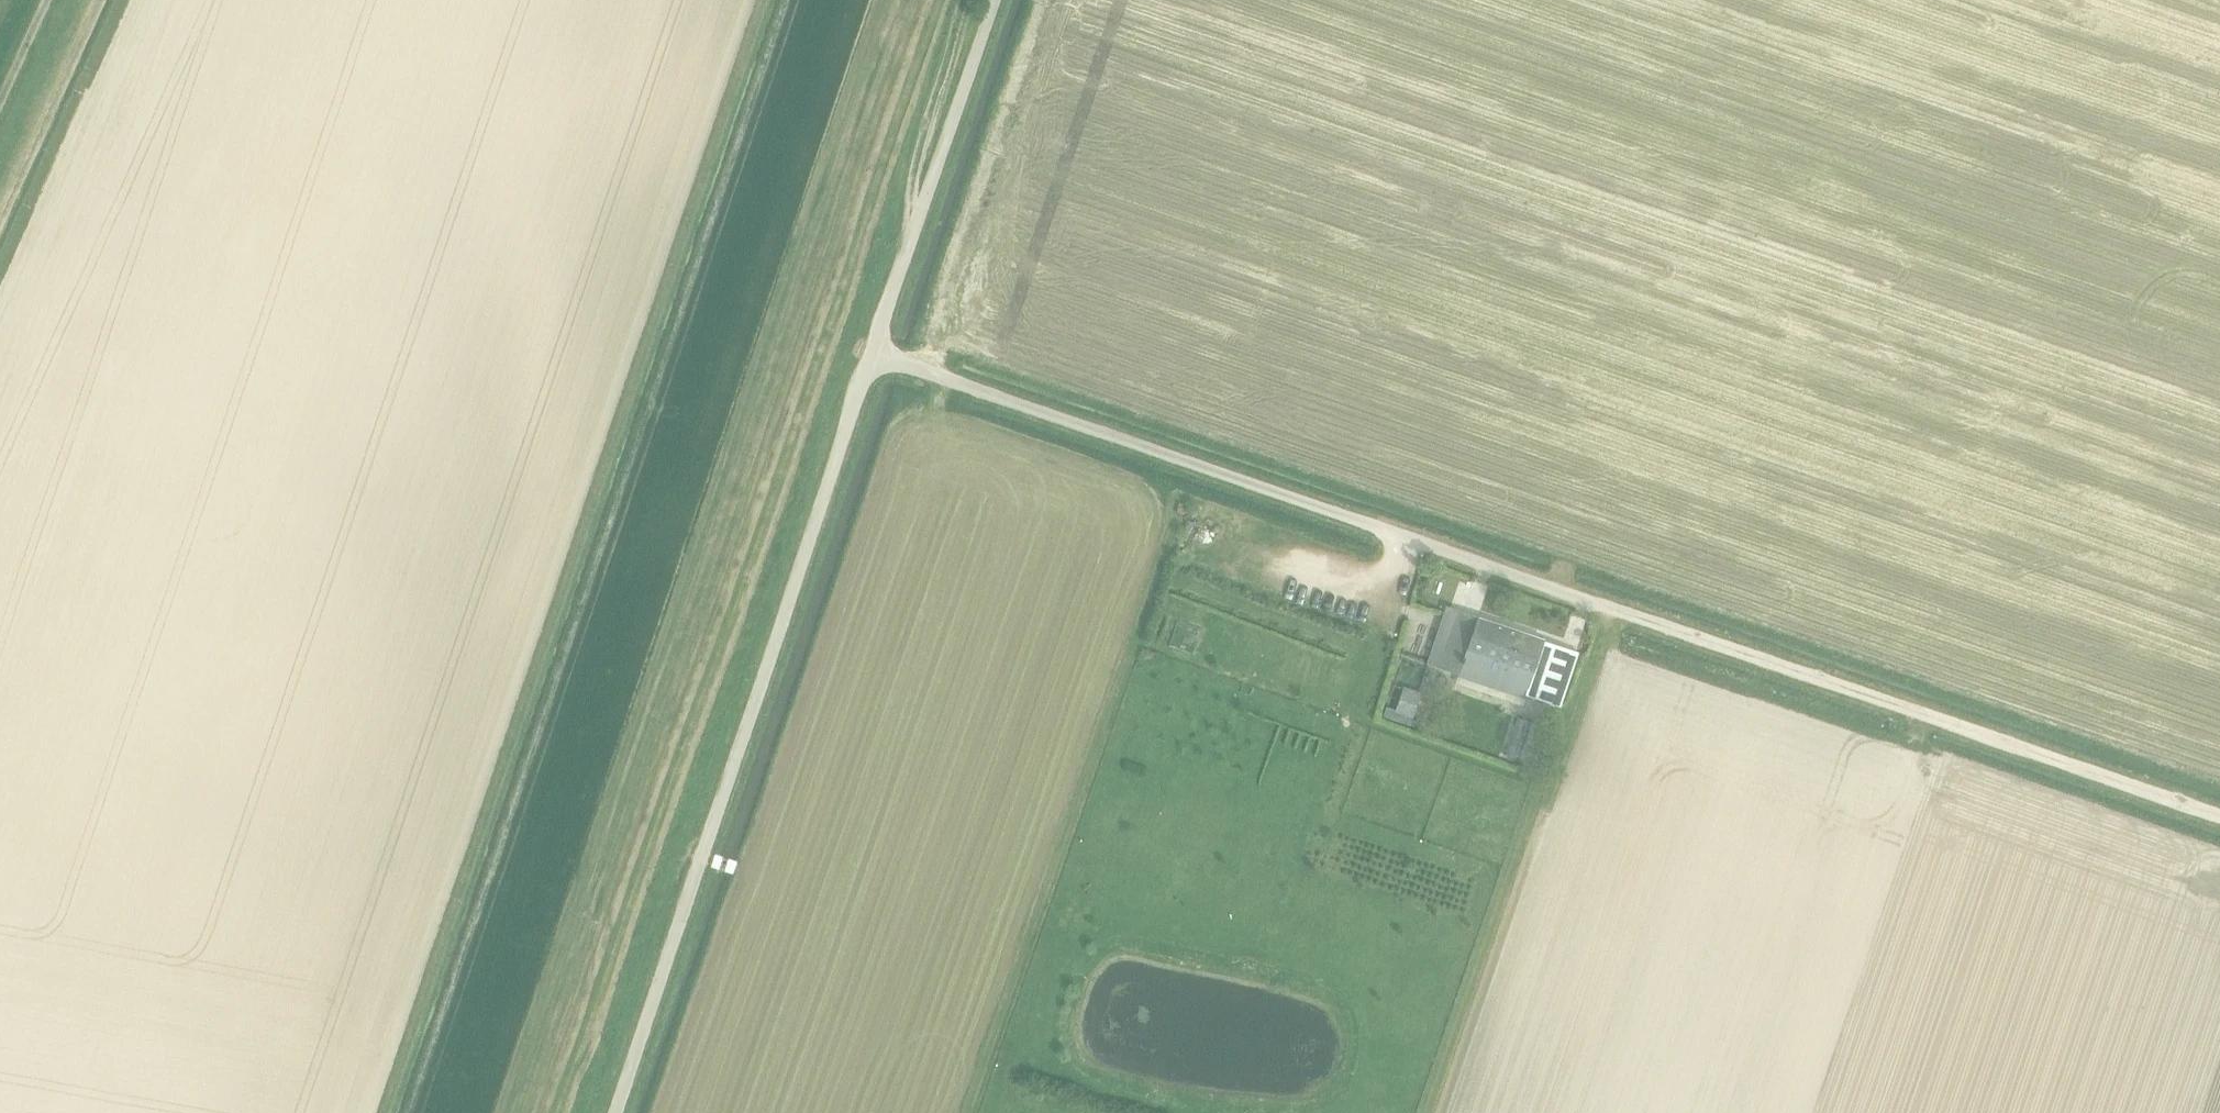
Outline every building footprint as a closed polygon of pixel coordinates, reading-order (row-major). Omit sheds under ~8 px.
[(1531,679),(1537,662),(1544,641),(1460,613),(1453,634),(1441,667),(1460,674),(1511,692),(1517,675),(1531,679)] [(1590,670),(1595,643),(1580,640),(1574,667),(1590,670)] [(1555,671),(1567,676),(1576,651),(1564,646),(1555,671)] [(1422,692),(1405,687),(1395,715),(1413,721),(1422,692)] [(1521,778),(1524,768),(1504,763),(1502,773),(1521,778)]
